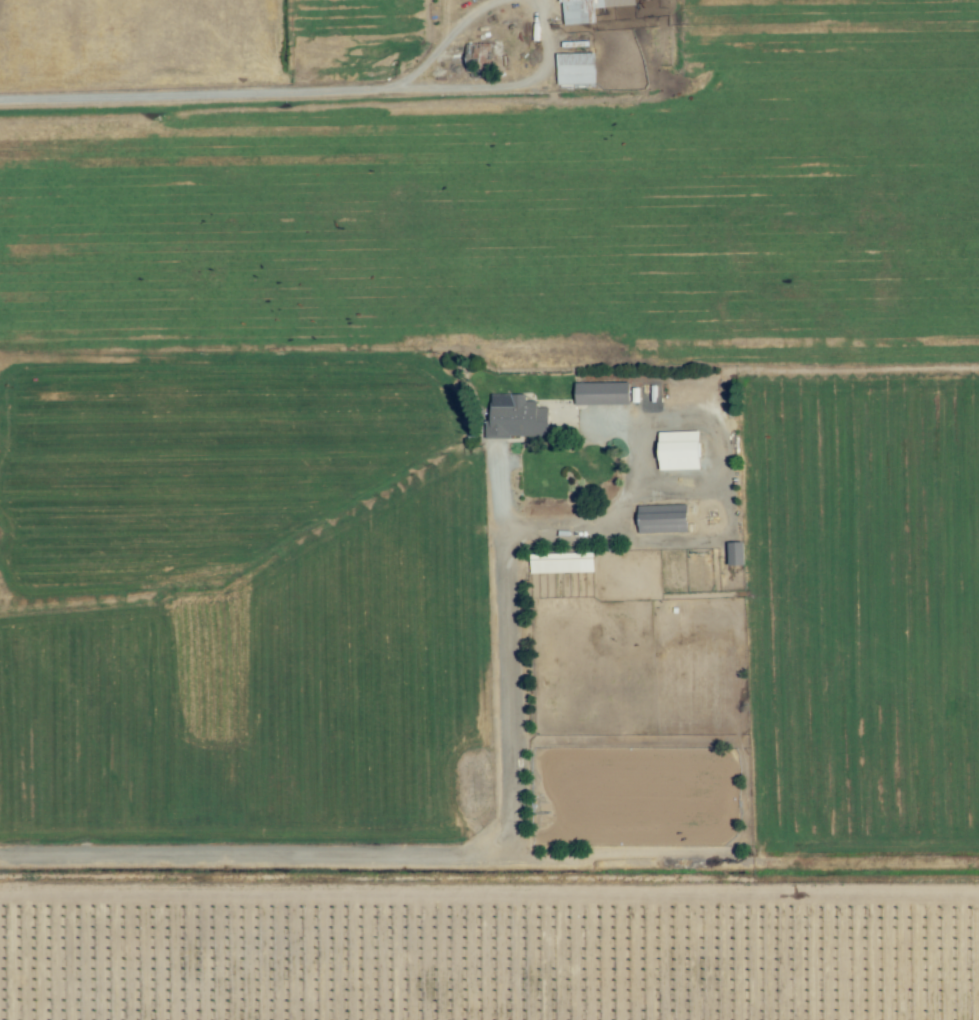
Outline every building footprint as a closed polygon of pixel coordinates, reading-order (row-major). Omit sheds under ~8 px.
[(561,25),(595,24),(595,9),(635,7),(635,0),(561,0),(561,25)] [(466,74),(489,74),(489,44),(466,44),(466,74)] [(557,85),(595,85),(595,54),(557,54),(557,85)] [(629,383),(575,383),(575,405),(629,405),(629,383)] [(548,437),(548,406),(537,407),(537,401),(524,401),(524,394),(488,394),(488,438),(548,437)] [(700,470),(700,431),(658,432),(658,470),(700,470)] [(637,506),(637,533),(687,533),(687,506),(637,506)] [(743,543),(728,543),(728,566),(743,566),(743,543)] [(529,554),(529,574),(593,573),(593,553),(529,554)]
